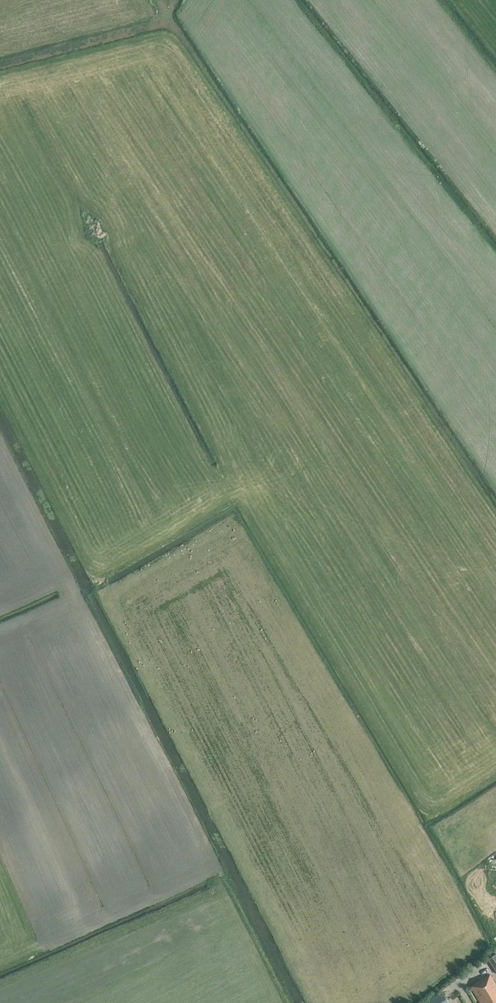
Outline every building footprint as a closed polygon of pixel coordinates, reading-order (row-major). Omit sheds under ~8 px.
[(489,975),(470,987),(480,1002),(495,1002),(495,986),(489,975)] [(442,992),(428,1000),(430,1002),(448,1002),(442,992)]
